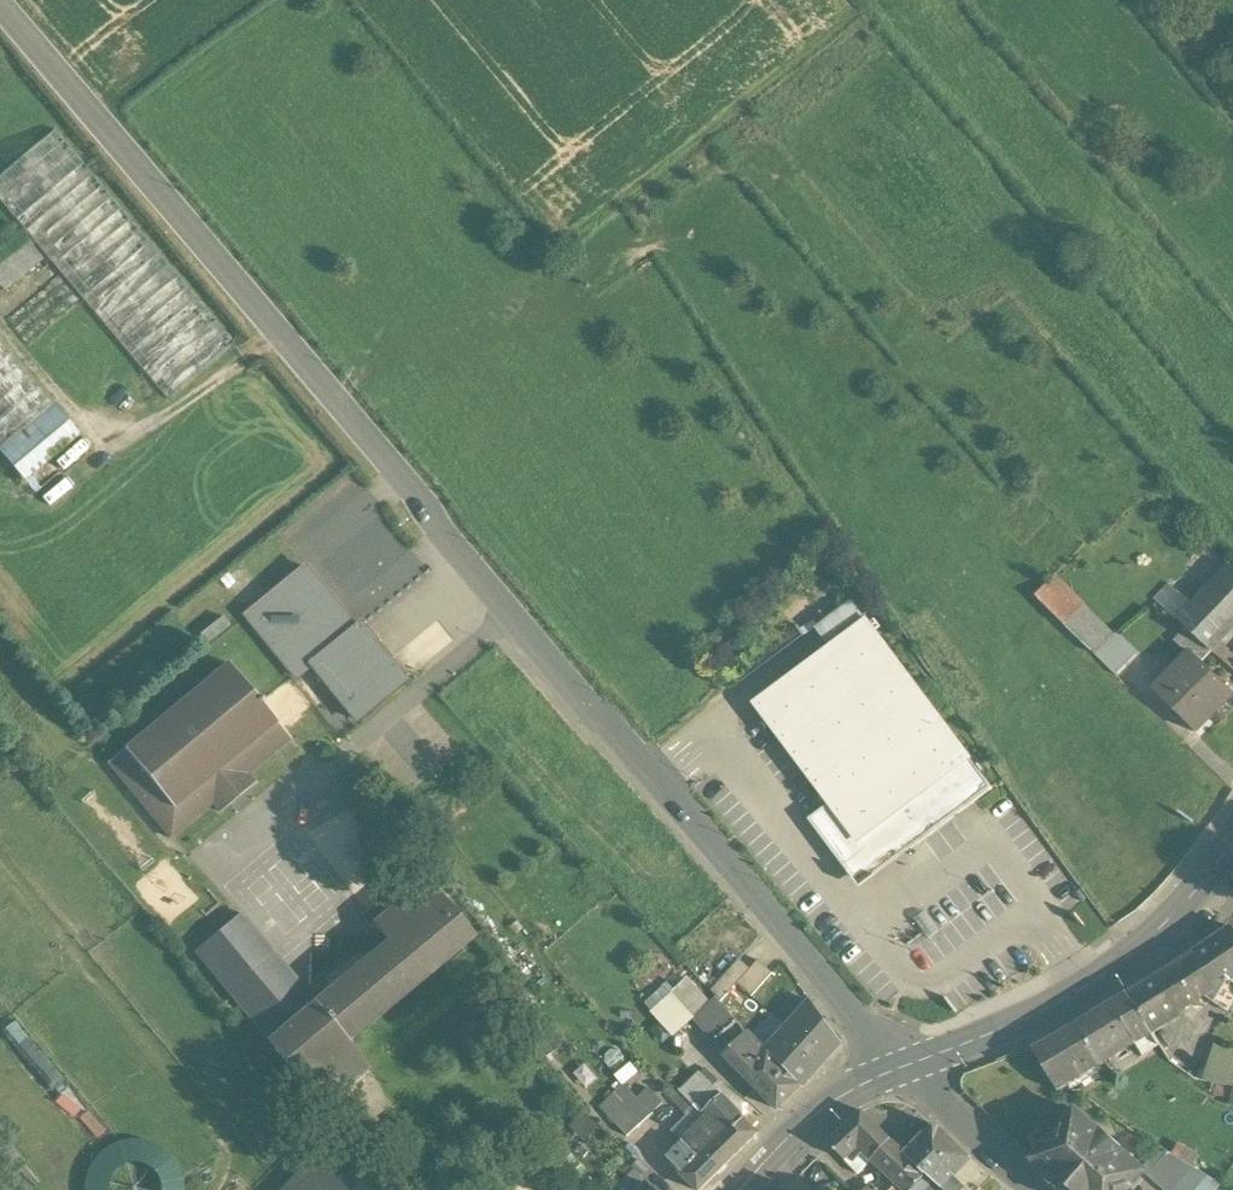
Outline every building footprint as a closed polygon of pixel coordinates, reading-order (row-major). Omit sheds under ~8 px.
[(47,132),(0,168),(0,197),(28,234),(89,187),(47,132)] [(0,251),(0,287),(4,292),(42,259),(20,234),(0,251)] [(83,427),(57,399),(3,450),(30,478),(83,427)] [(1226,561),(1189,599),(1173,616),(1182,624),(1208,646),(1232,620),(1232,568),(1226,561)] [(306,564),(247,612),(299,675),(314,662),(312,660),(356,625),(306,564)] [(1081,602),(1051,571),(1032,592),(1061,622),(1081,602)] [(1166,580),(1151,595),(1173,616),(1189,599),(1166,580)] [(1110,632),(1081,602),(1061,622),(1091,650),(1110,632)] [(862,615),(752,699),(827,799),(805,816),(856,884),(925,832),(989,785),(884,644),(862,615)] [(409,677),(362,620),(356,625),(312,660),(314,662),(359,718),(409,677)] [(1208,646),(1182,624),(1171,636),(1185,651),(1189,648),(1199,658),(1209,647),(1208,646)] [(1110,632),(1091,650),(1112,671),(1135,648),(1114,628),(1110,632)] [(1199,658),(1189,648),(1185,651),(1150,687),(1191,727),(1230,688),(1199,658)] [(229,660),(126,746),(176,806),(279,720),(229,660)] [(279,720),(176,806),(126,746),(110,761),(172,836),(215,801),(222,810),(257,780),(250,771),(292,736),(279,720)] [(312,833),(344,861),(369,833),(338,805),(312,833)] [(273,1038),(271,1040),(324,1103),(370,1065),(348,1039),(475,933),(441,893),(416,914),(404,900),(377,922),(392,939),(317,1002),(273,1038)] [(317,1002),(242,911),(198,948),(273,1038),(317,1002)] [(1190,950),(1208,979),(1214,968),(1227,976),(1232,972),(1232,926),(1230,924),(1190,950)] [(1190,950),(1152,973),(1176,1013),(1178,1011),(1175,1006),(1201,991),(1211,985),(1208,979),(1190,950)] [(735,956),(707,987),(713,994),(717,998),(733,980),(746,965),(735,956)] [(746,965),(733,980),(747,993),(768,969),(754,957),(746,965)] [(1214,968),(1208,979),(1211,985),(1201,991),(1225,1007),(1232,994),(1232,980),(1227,976),(1214,968)] [(669,989),(692,1014),(713,994),(707,987),(691,970),(669,989)] [(1176,1013),(1152,973),(1140,980),(1164,1020),(1176,1013)] [(1164,1020),(1140,980),(1124,990),(1149,1030),(1164,1020)] [(1124,990),(1075,1020),(1099,1060),(1132,1040),(1139,1052),(1156,1041),(1149,1030),(1124,990)] [(713,994),(692,1014),(712,1037),(714,1036),(724,1047),(743,1029),(717,998),(713,994)] [(808,998),(783,1025),(819,1057),(837,1038),(808,998)] [(1099,1060),(1075,1020),(1029,1047),(1054,1088),(1099,1061),(1099,1060)] [(819,1057),(783,1025),(764,1047),(767,1051),(797,1082),(819,1057)] [(764,1047),(745,1028),(744,1030),(743,1029),(724,1047),(721,1051),(774,1105),(797,1082),(767,1051),(764,1047)] [(1211,1040),(1199,1077),(1230,1084),(1232,1075),(1232,1047),(1211,1040)] [(626,1058),(610,1069),(616,1079),(633,1068),(626,1058)] [(742,1116),(709,1082),(708,1084),(695,1070),(676,1088),(695,1108),(702,1114),(693,1123),(661,1156),(695,1188),(721,1162),(754,1130),(749,1124),(753,1120),(746,1112),(742,1116)] [(649,1110),(620,1080),(596,1104),(624,1133),(649,1110)] [(695,1108),(676,1088),(667,1095),(687,1116),(695,1108)] [(695,1108),(687,1116),(693,1123),(702,1114),(695,1108)] [(887,1137),(858,1108),(824,1140),(839,1156),(845,1150),(852,1157),(860,1148),(869,1157),(887,1137)] [(1071,1108),(1030,1156),(1049,1172),(1045,1176),(1062,1189),(1122,1189),(1141,1168),(1071,1108)] [(928,1122),(901,1150),(923,1171),(931,1178),(938,1184),(948,1173),(966,1154),(934,1122),(928,1122)] [(189,1168),(181,1152),(171,1141),(159,1134),(141,1130),(126,1132),(112,1138),(100,1149),(93,1160),(89,1178),(90,1189),(112,1189),(110,1179),(113,1169),(120,1160),(129,1154),(139,1152),(150,1154),(159,1159),(166,1168),(169,1178),(168,1189),(189,1189),(190,1182),(189,1168)] [(901,1150),(888,1137),(869,1157),(906,1189),(923,1171),(901,1150)] [(286,1189),(379,1189),(337,1139),(335,1140),(286,1189)] [(1161,1145),(1141,1170),(1164,1189),(1203,1189),(1214,1177),(1161,1145)] [(906,1189),(919,1189),(931,1178),(923,1171),(906,1189)] [(948,1173),(938,1184),(943,1189),(963,1189),(965,1188),(948,1173)] [(859,1177),(845,1188),(842,1189),(871,1189),(859,1177)] [(931,1178),(919,1189),(943,1189),(938,1184),(931,1178)]
